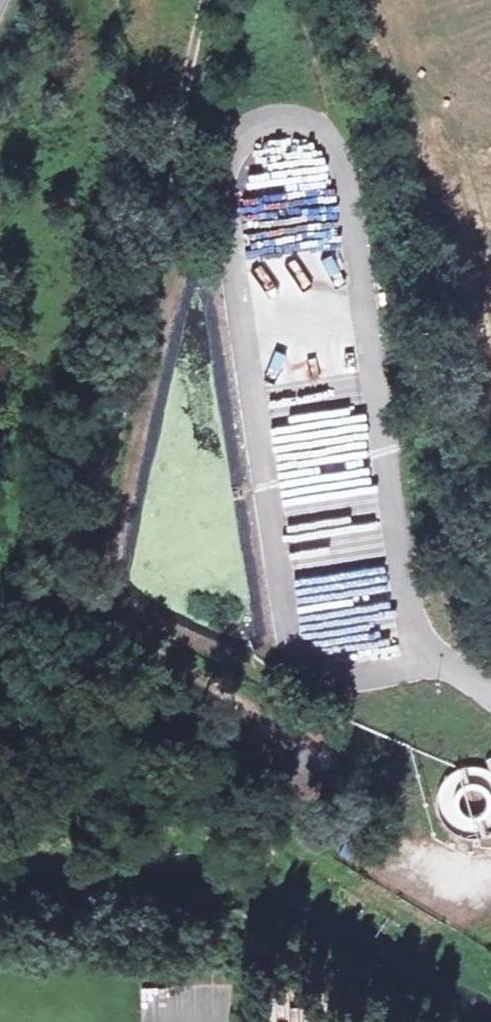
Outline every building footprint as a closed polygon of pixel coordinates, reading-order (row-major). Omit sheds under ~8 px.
[(478,836),(490,831),(490,768),(481,764),(467,763),(453,768),(443,778),(437,791),(436,805),(441,818),(450,829),(463,835),(478,836)]
